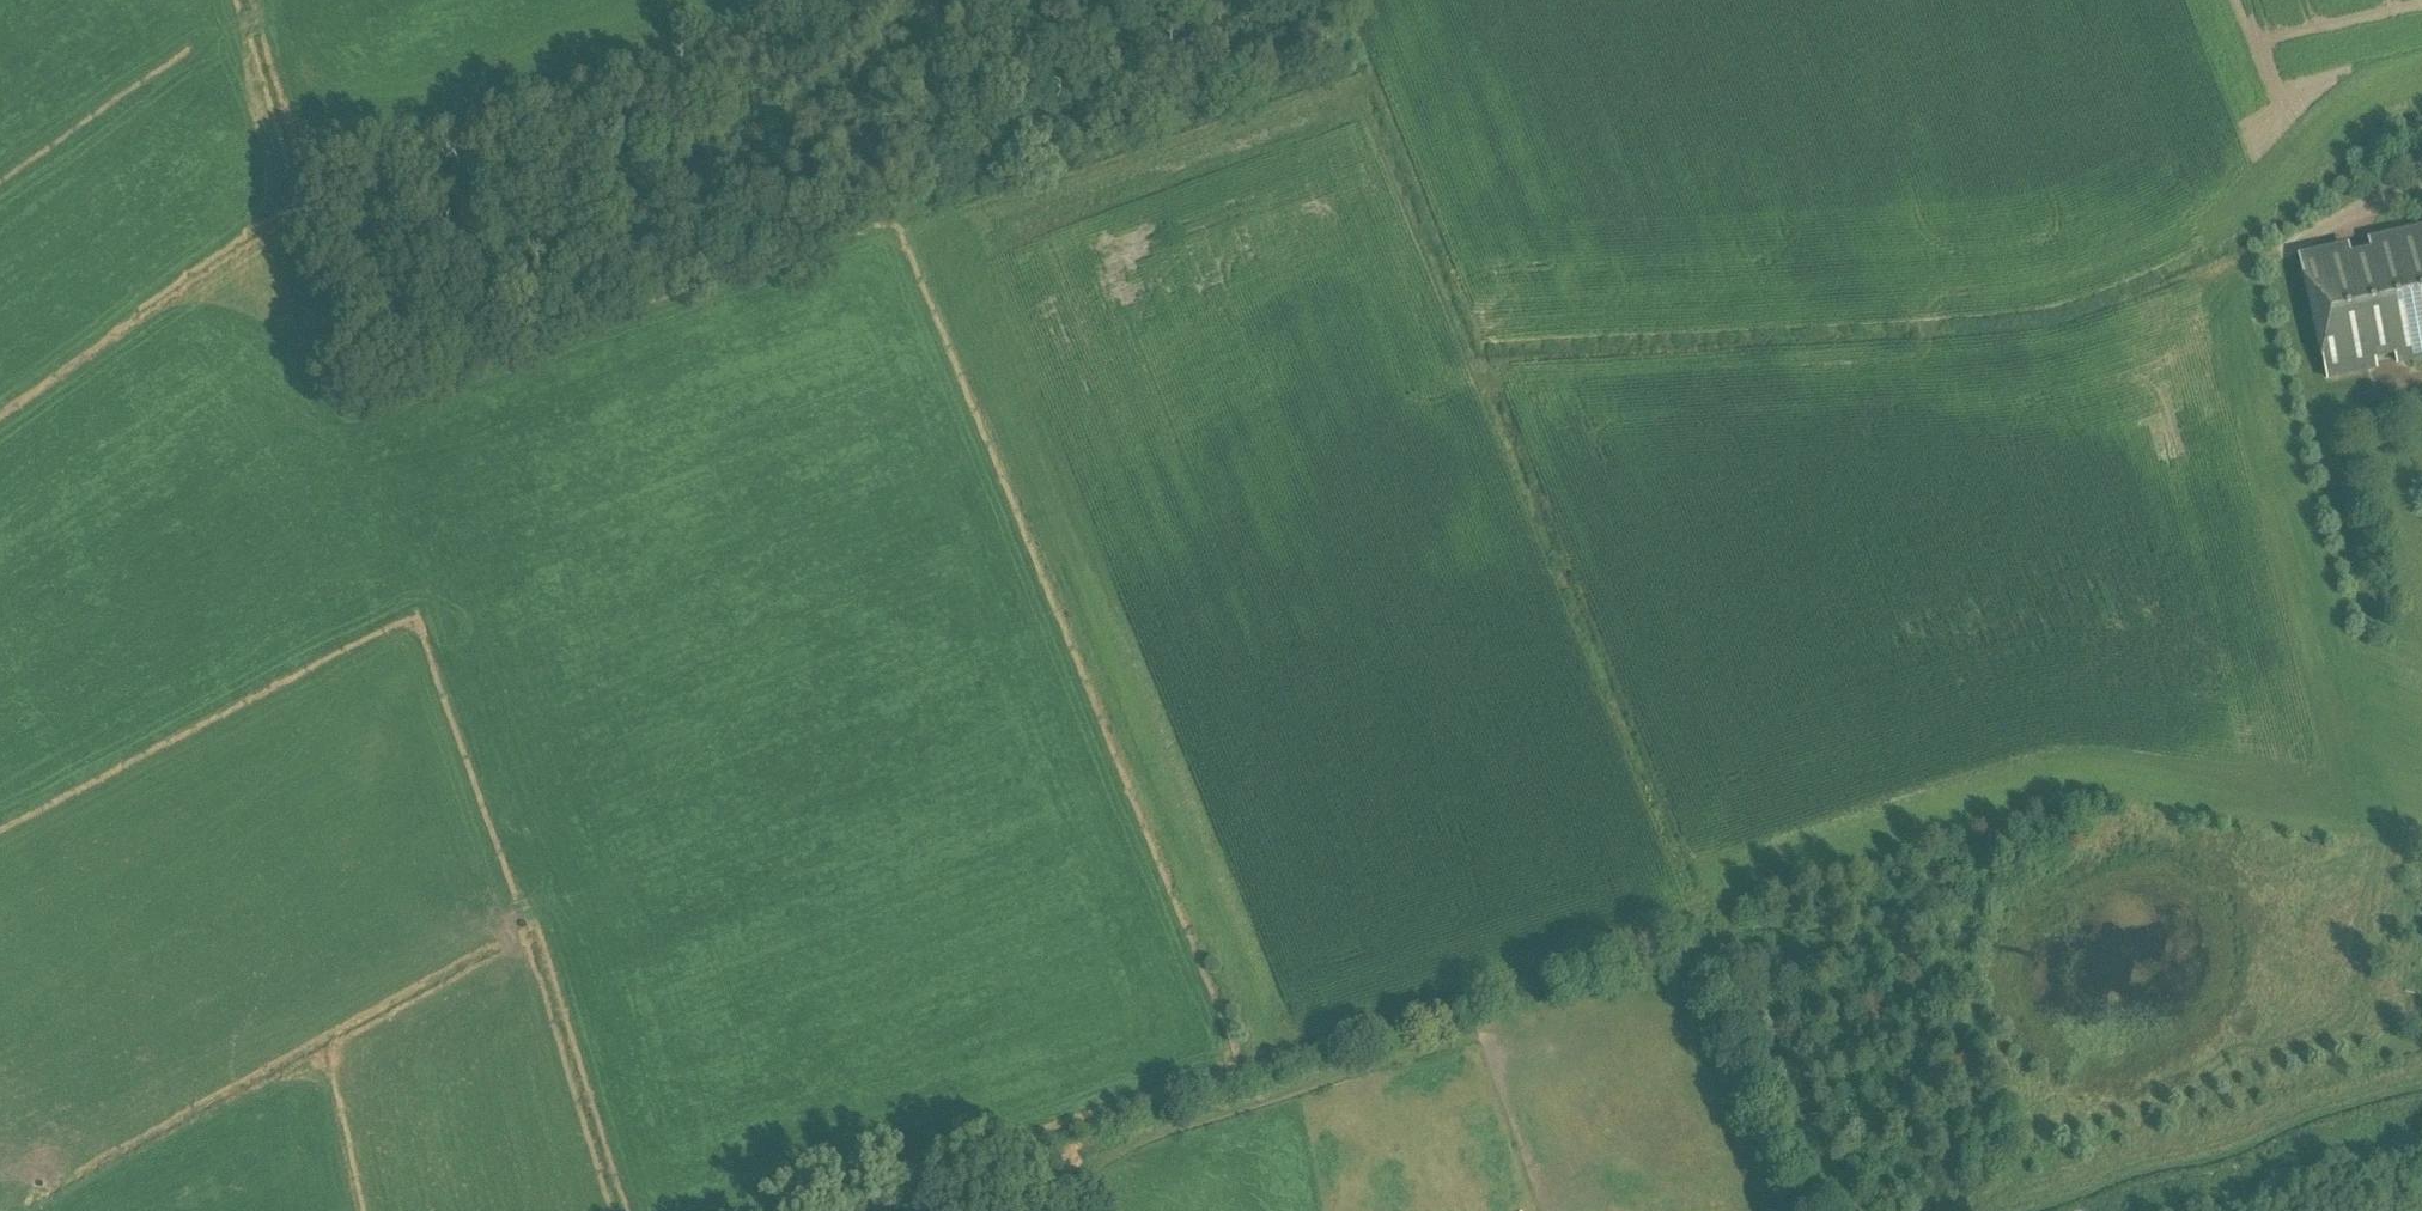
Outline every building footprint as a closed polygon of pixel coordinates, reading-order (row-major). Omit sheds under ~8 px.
[(2396,362),(2421,356),(2421,232),(2368,245),(2370,253),(2351,257),(2349,249),(2298,261),(2325,378),(2377,366),(2375,358),(2394,354),(2396,362)]
